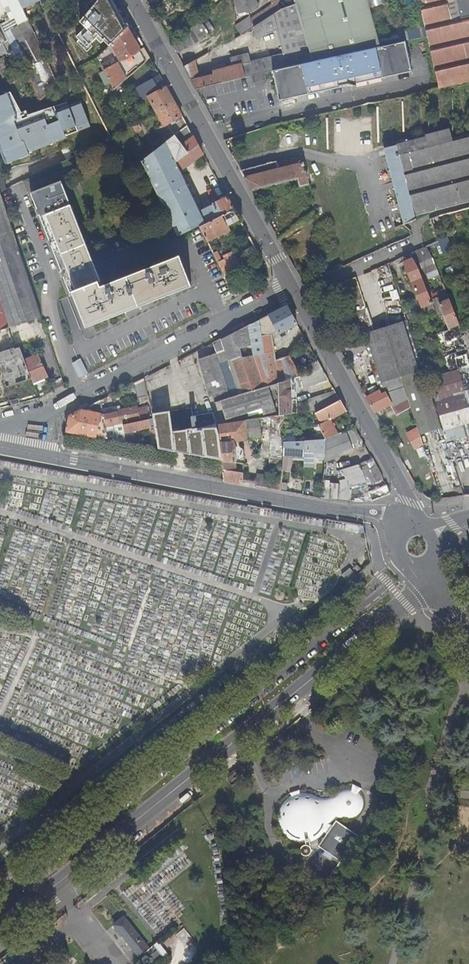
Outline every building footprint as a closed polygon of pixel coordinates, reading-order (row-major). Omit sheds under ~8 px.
[(5,8),(10,6),(15,17),(8,21),(6,15),(0,18),(0,22),(1,25),(5,32),(12,29),(24,51),(16,55),(21,65),(23,70),(27,68),(41,101),(58,84),(23,9),(19,0),(1,0),(5,8)] [(23,9),(40,0),(19,0),(23,9)] [(82,0),(70,0),(75,10),(85,4),(82,0)] [(118,0),(99,0),(81,22),(83,26),(91,42),(103,29),(100,27),(114,10),(120,3),(118,0)] [(199,74),(195,60),(184,66),(195,88),(274,69),(292,64),(301,61),(281,0),(271,0),(273,4),(249,18),(249,17),(237,25),(242,33),(252,27),(258,38),(268,33),(277,30),(285,53),(252,61),(250,52),(238,54),(240,64),(213,70),(214,75),(200,78),(199,74)] [(239,12),(248,10),(248,12),(259,7),(256,0),(236,0),(239,12)] [(301,61),(313,59),(379,46),(400,42),(399,34),(398,32),(377,36),(369,6),(384,2),(383,0),(281,0),(301,61)] [(425,29),(427,36),(438,88),(468,81),(468,0),(418,0),(425,29)] [(103,29),(117,12),(114,10),(100,27),(103,29)] [(210,34),(201,19),(172,45),(176,52),(210,34)] [(0,22),(0,45),(9,41),(10,41),(5,32),(1,25),(0,22)] [(98,57),(106,72),(112,84),(115,90),(147,62),(140,50),(138,51),(139,49),(138,47),(139,47),(133,37),(137,34),(132,24),(98,57)] [(13,49),(16,55),(24,51),(12,29),(5,32),(10,41),(9,41),(13,49)] [(407,41),(427,36),(425,29),(399,34),(400,42),(407,41)] [(13,49),(9,41),(0,45),(0,55),(8,52),(13,49)] [(379,46),(313,59),(301,61),(292,64),(274,69),(281,99),(413,70),(407,41),(400,42),(379,46)] [(140,50),(147,62),(151,59),(145,48),(140,50)] [(16,55),(13,49),(8,52),(15,67),(21,65),(16,55)] [(87,51),(71,58),(76,68),(92,60),(87,51)] [(0,59),(0,69),(4,79),(13,75),(5,57),(0,59)] [(106,87),(112,84),(106,72),(100,75),(106,87)] [(267,78),(266,72),(253,76),(254,81),(267,78)] [(149,97),(157,112),(175,103),(175,102),(162,78),(135,92),(141,102),(149,97)] [(56,110),(68,105),(67,103),(30,115),(27,110),(23,112),(12,92),(9,93),(21,124),(44,115),(46,120),(58,115),(56,110)] [(9,93),(0,97),(0,141),(2,141),(0,145),(2,152),(6,153),(5,157),(8,164),(31,155),(30,153),(68,138),(67,136),(91,127),(81,100),(68,105),(56,110),(58,115),(46,120),(44,115),(21,124),(9,93)] [(158,129),(167,141),(188,125),(183,118),(177,121),(176,120),(183,116),(175,103),(157,112),(156,112),(164,125),(158,129)] [(141,128),(139,124),(133,127),(135,132),(141,128)] [(172,153),(194,137),(188,125),(167,141),(167,142),(172,153)] [(438,208),(458,203),(468,200),(468,134),(428,144),(426,137),(383,147),(404,223),(410,221),(416,218),(415,214),(438,208)] [(172,153),(167,142),(148,157),(141,162),(178,237),(200,226),(206,223),(200,211),(197,204),(190,191),(181,171),(176,162),(199,145),(194,137),(172,153)] [(181,171),(204,154),(199,145),(176,162),(181,171)] [(237,149),(231,152),(236,159),(241,156),(237,149)] [(276,161),(241,170),(251,189),(288,181),(298,179),(300,186),(309,183),(305,168),(303,161),(278,168),(276,161)] [(63,182),(43,190),(101,322),(117,316),(104,286),(102,287),(99,281),(100,281),(63,182)] [(203,184),(190,191),(197,204),(210,196),(203,184)] [(42,317),(1,192),(0,190),(0,293),(11,327),(42,317)] [(88,327),(101,322),(43,190),(34,194),(72,293),(74,292),(88,327)] [(228,197),(200,211),(206,223),(235,210),(228,197)] [(227,225),(240,219),(235,210),(206,223),(200,226),(207,241),(220,235),(223,240),(232,235),(227,225)] [(301,221),(312,240),(316,238),(314,213),(312,214),(307,217),(301,221)] [(443,218),(442,214),(429,217),(428,218),(430,223),(443,218)] [(435,233),(425,238),(425,239),(429,243),(437,239),(435,233)] [(439,239),(442,253),(451,252),(448,238),(439,239)] [(427,279),(440,274),(433,257),(433,256),(426,245),(415,250),(427,279)] [(248,252),(254,263),(262,259),(256,248),(248,252)] [(218,251),(214,253),(226,277),(242,269),(233,251),(224,255),(226,258),(222,260),(218,251)] [(181,256),(162,263),(176,293),(193,286),(181,256)] [(422,305),(432,301),(418,266),(413,257),(405,260),(422,305)] [(165,297),(176,293),(162,263),(152,267),(165,297)] [(133,310),(165,297),(152,267),(119,280),(133,310)] [(235,274),(227,278),(234,291),(242,287),(235,274)] [(367,305),(357,275),(345,280),(348,292),(353,310),(367,305)] [(117,316),(133,310),(119,280),(104,286),(117,316)] [(441,293),(446,291),(446,290),(443,283),(438,285),(441,293)] [(396,289),(389,291),(392,300),(399,298),(396,289)] [(11,327),(0,293),(0,298),(10,328),(11,327)] [(10,328),(0,298),(0,331),(10,328)] [(444,314),(449,327),(459,323),(454,311),(449,298),(446,300),(445,298),(436,301),(441,315),(444,314)] [(217,353),(198,361),(208,394),(212,393),(215,403),(221,401),(227,420),(262,409),(264,415),(277,412),(271,391),(279,387),(279,382),(296,378),(300,376),(301,376),(289,356),(280,359),(280,360),(276,361),(272,334),(279,331),(280,333),(298,323),(288,306),(214,343),(217,353)] [(367,307),(354,312),(360,329),(363,338),(364,343),(365,343),(365,344),(367,350),(371,362),(380,390),(382,393),(386,392),(404,386),(427,379),(426,377),(408,321),(375,331),(367,307)] [(17,347),(16,347),(10,328),(0,331),(0,364),(12,397),(32,391),(17,347)] [(349,331),(351,339),(363,338),(360,329),(349,331)] [(211,344),(193,352),(196,360),(214,351),(211,344)] [(351,349),(355,357),(367,350),(365,344),(359,345),(359,346),(351,349)] [(34,383),(49,377),(40,355),(25,360),(34,383)] [(78,378),(87,374),(81,358),(71,362),(78,378)] [(306,367),(310,374),(324,370),(318,360),(306,367)] [(304,388),(329,380),(324,370),(310,374),(301,376),(300,376),(304,388)] [(141,403),(151,402),(146,377),(134,383),(140,398),(141,403)] [(297,412),(296,378),(279,382),(279,387),(280,414),(284,414),(285,414),(297,412)] [(420,434),(442,427),(434,403),(427,379),(404,386),(407,395),(411,406),(420,434)] [(304,400),(307,411),(326,408),(341,400),(335,390),(304,400)] [(391,402),(386,392),(382,393),(380,390),(366,396),(375,411),(391,402)] [(434,403),(442,427),(448,443),(468,436),(468,392),(434,403)] [(396,414),(411,406),(407,395),(391,404),(396,414)] [(108,438),(106,427),(103,408),(101,400),(66,418),(68,431),(108,438)] [(318,424),(326,438),(342,432),(334,418),(346,411),(341,400),(326,408),(316,413),(321,423),(318,424)] [(191,406),(191,407),(192,415),(204,413),(202,404),(191,406)] [(120,405),(103,408),(106,427),(154,415),(153,413),(152,406),(140,409),(139,407),(121,410),(120,405)] [(193,428),(217,424),(213,412),(204,413),(192,415),(191,416),(193,428)] [(270,463),(283,463),(283,450),(283,442),(284,414),(280,414),(273,416),(270,463)] [(108,438),(128,442),(129,433),(156,427),(154,415),(106,427),(108,438)] [(235,462),(245,464),(245,452),(240,452),(239,441),(259,438),(258,418),(238,421),(217,425),(219,431),(220,440),(225,480),(243,484),(244,470),(236,469),(235,462)] [(347,431),(354,449),(365,445),(356,427),(347,431)] [(354,449),(347,431),(342,432),(326,438),(326,452),(325,455),(325,459),(354,450),(354,449)] [(153,438),(155,447),(171,450),(170,445),(160,444),(159,438),(153,438)] [(305,447),(304,466),(315,466),(315,455),(315,452),(326,452),(326,438),(305,440),(305,447)] [(293,448),(305,447),(305,440),(283,442),(283,450),(283,463),(282,467),(282,474),(282,483),(287,484),(290,484),(293,448)] [(363,471),(378,468),(373,458),(366,462),(367,465),(362,467),(363,471)] [(339,481),(325,480),(325,485),(325,499),(348,503),(372,503),(372,500),(371,499),(369,492),(367,482),(363,471),(362,467),(361,464),(339,471),(342,481),(339,481)] [(273,472),(282,474),(282,467),(271,465),(271,472),(273,472)] [(363,471),(367,482),(375,482),(384,479),(378,468),(363,471)] [(271,476),(269,489),(282,491),(282,483),(282,474),(273,472),(273,476),(271,476)] [(269,489),(271,476),(258,474),(256,486),(269,489)] [(371,499),(372,500),(374,501),(392,494),(389,486),(388,485),(369,492),(371,499)] [(356,576),(349,568),(341,575),(348,583),(356,576)] [(353,782),(350,788),(351,788),(354,788),(356,789),(358,790),(360,792),(361,792),(364,787),(353,782)] [(364,795),(361,792),(360,792),(358,790),(356,789),(354,788),(351,788),(350,788),(349,788),(346,788),(343,789),(340,791),(337,793),(333,795),(329,797),(326,797),(322,797),(319,796),(310,792),(306,792),(299,792),(295,793),(291,795),(290,796),(288,797),(285,800),(282,804),(280,808),(278,812),(278,815),(278,819),(279,827),(281,831),(282,833),(285,837),(288,840),(291,841),(298,844),(300,844),(306,845),(308,844),(310,844),(316,842),(318,840),(324,836),(326,833),(327,831),(328,829),(330,826),(332,824),(336,821),(339,820),(342,819),(344,819),(352,819),(355,818),(358,817),(361,815),(363,813),(364,810),(365,807),(365,801),(364,795)] [(295,793),(299,792),(297,788),(288,792),(290,796),(291,795),(295,793)] [(343,862),(360,836),(338,821),(336,826),(330,835),(329,835),(321,847),(328,851),(335,856),(343,862)] [(336,826),(332,824),(330,826),(328,829),(327,831),(326,833),(329,835),(330,835),(336,826)] [(308,845),(306,845),(304,845),(302,846),(301,848),(300,850),(300,852),(301,854),(303,855),(304,856),(306,856),(309,856),(310,855),(311,853),(312,851),(312,848),(311,847),(309,845),(308,845)] [(332,861),(335,856),(328,851),(325,856),(332,861)] [(149,946),(125,917),(114,925),(139,955),(149,946)] [(185,947),(194,940),(184,928),(175,935),(185,947)] [(160,941),(146,951),(156,963),(161,963),(171,957),(160,941)]
